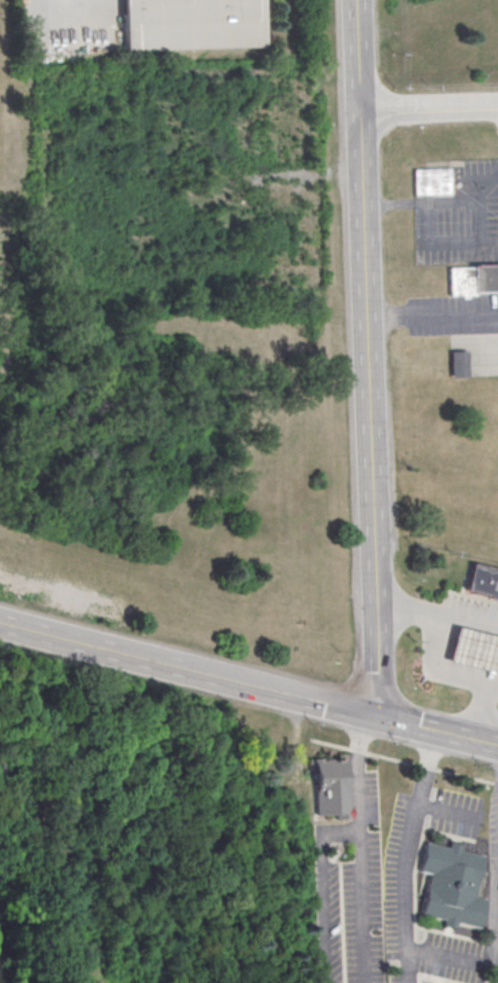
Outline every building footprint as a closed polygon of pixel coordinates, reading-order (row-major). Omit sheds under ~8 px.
[(124,55),(122,0),(261,0),(262,51),(124,55)] [(412,173),(449,171),(450,197),(413,199),(412,173)] [(447,267),(497,266),(497,296),(448,297),(447,267)] [(450,377),(467,377),(467,350),(450,350),(450,377)] [(470,567),(463,594),(488,600),(487,602),(497,605),(497,574),(470,567)] [(450,667),(497,679),(497,643),(457,633),(450,667)] [(347,760),(349,808),(353,808),(353,819),(333,820),(333,817),(317,817),(315,759),(324,759),(324,761),(347,760)] [(423,841),(447,847),(448,841),(460,844),(458,849),(482,855),(472,896),(483,899),(476,929),(453,924),(452,930),(439,926),(440,921),(418,916),(428,874),(416,871),(423,841)]
